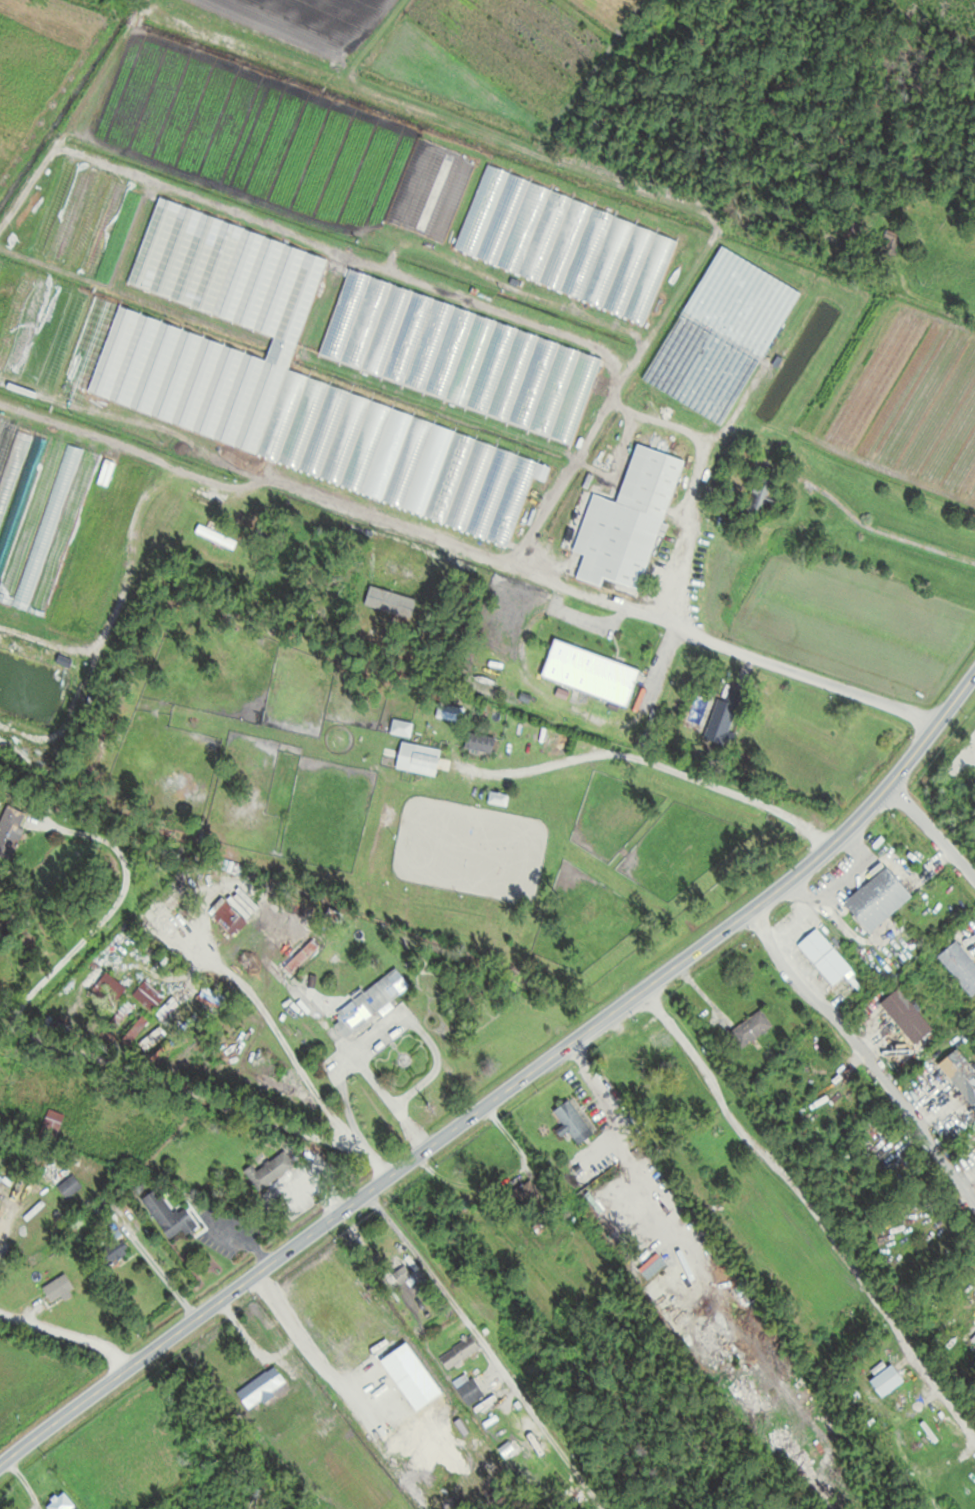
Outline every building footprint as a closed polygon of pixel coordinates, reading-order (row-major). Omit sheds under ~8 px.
[(678,236),(485,168),(454,253),(647,322),(678,236)] [(423,232),(429,212),(424,210),(424,212),(392,203),(386,221),(423,232)] [(512,537),(531,477),(545,482),(552,460),(288,378),(326,256),(219,222),(192,310),(274,336),(268,356),(115,309),(85,404),(512,537)] [(319,359),(574,441),(602,355),(347,273),(319,359)] [(780,318),(761,309),(757,318),(694,286),(645,384),(726,425),(780,318)] [(45,613),(77,510),(63,505),(82,445),(0,420),(0,599),(45,613)] [(642,591),(683,460),(636,445),(618,502),(593,494),(574,552),(584,555),(576,578),(602,587),(605,579),(642,591)] [(749,514),(772,517),(778,480),(754,476),(749,514)] [(236,543),(200,523),(196,531),(232,551),(236,543)] [(556,639),(543,677),(628,706),(641,668),(556,639)] [(718,698),(704,738),(730,747),(735,733),(729,731),(743,692),(730,688),(726,700),(718,698)] [(436,717),(462,723),(465,708),(439,703),(436,717)] [(390,734),(411,737),(413,722),(393,719),(390,734)] [(465,748),(492,753),(495,738),(468,733),(465,748)] [(441,749),(401,742),(396,770),(436,777),(441,749)] [(508,795),(490,792),(488,803),(506,806),(508,795)] [(19,826),(25,814),(7,805),(0,819),(0,852),(11,858),(25,829),(19,826)] [(870,932),(913,896),(888,866),(845,902),(870,932)] [(242,923),(239,919),(241,917),(226,901),(212,914),(231,934),(242,923)] [(833,986),(852,970),(818,928),(799,944),(833,986)] [(972,997),(974,994),(974,963),(957,941),(938,956),(972,997)] [(412,989),(398,968),(334,1013),(339,1021),(335,1024),(343,1036),(412,989)] [(90,992),(110,1008),(126,989),(107,972),(90,992)] [(163,996),(145,981),(133,996),(150,1011),(163,996)] [(933,1030),(900,988),(881,1003),(914,1045),(933,1030)] [(773,1026),(761,1010),(730,1033),(741,1049),(773,1026)] [(974,1107),(974,1069),(959,1049),(940,1064),(974,1108),(974,1107)] [(596,1129),(573,1096),(554,1110),(577,1143),(596,1129)] [(38,1137),(53,1144),(65,1116),(50,1109),(38,1137)] [(249,1176),(259,1191),(295,1165),(285,1151),(249,1176)] [(83,1186),(72,1174),(57,1187),(69,1199),(83,1186)] [(142,1199),(169,1239),(183,1229),(188,1236),(201,1227),(186,1207),(175,1214),(157,1189),(142,1199)] [(127,1254),(117,1239),(99,1252),(110,1267),(127,1254)] [(53,1303),(75,1292),(66,1274),(44,1286),(53,1303)] [(481,1350),(472,1335),(438,1357),(447,1371),(481,1350)] [(883,1398),(905,1381),(892,1364),(870,1381),(883,1398)] [(272,1392),(285,1382),(274,1366),(237,1393),(250,1411),(274,1394),(272,1392)] [(315,1427),(323,1438),(334,1430),(326,1419),(315,1427)] [(69,1492),(48,1502),(51,1508),(77,1508),(69,1492)]
